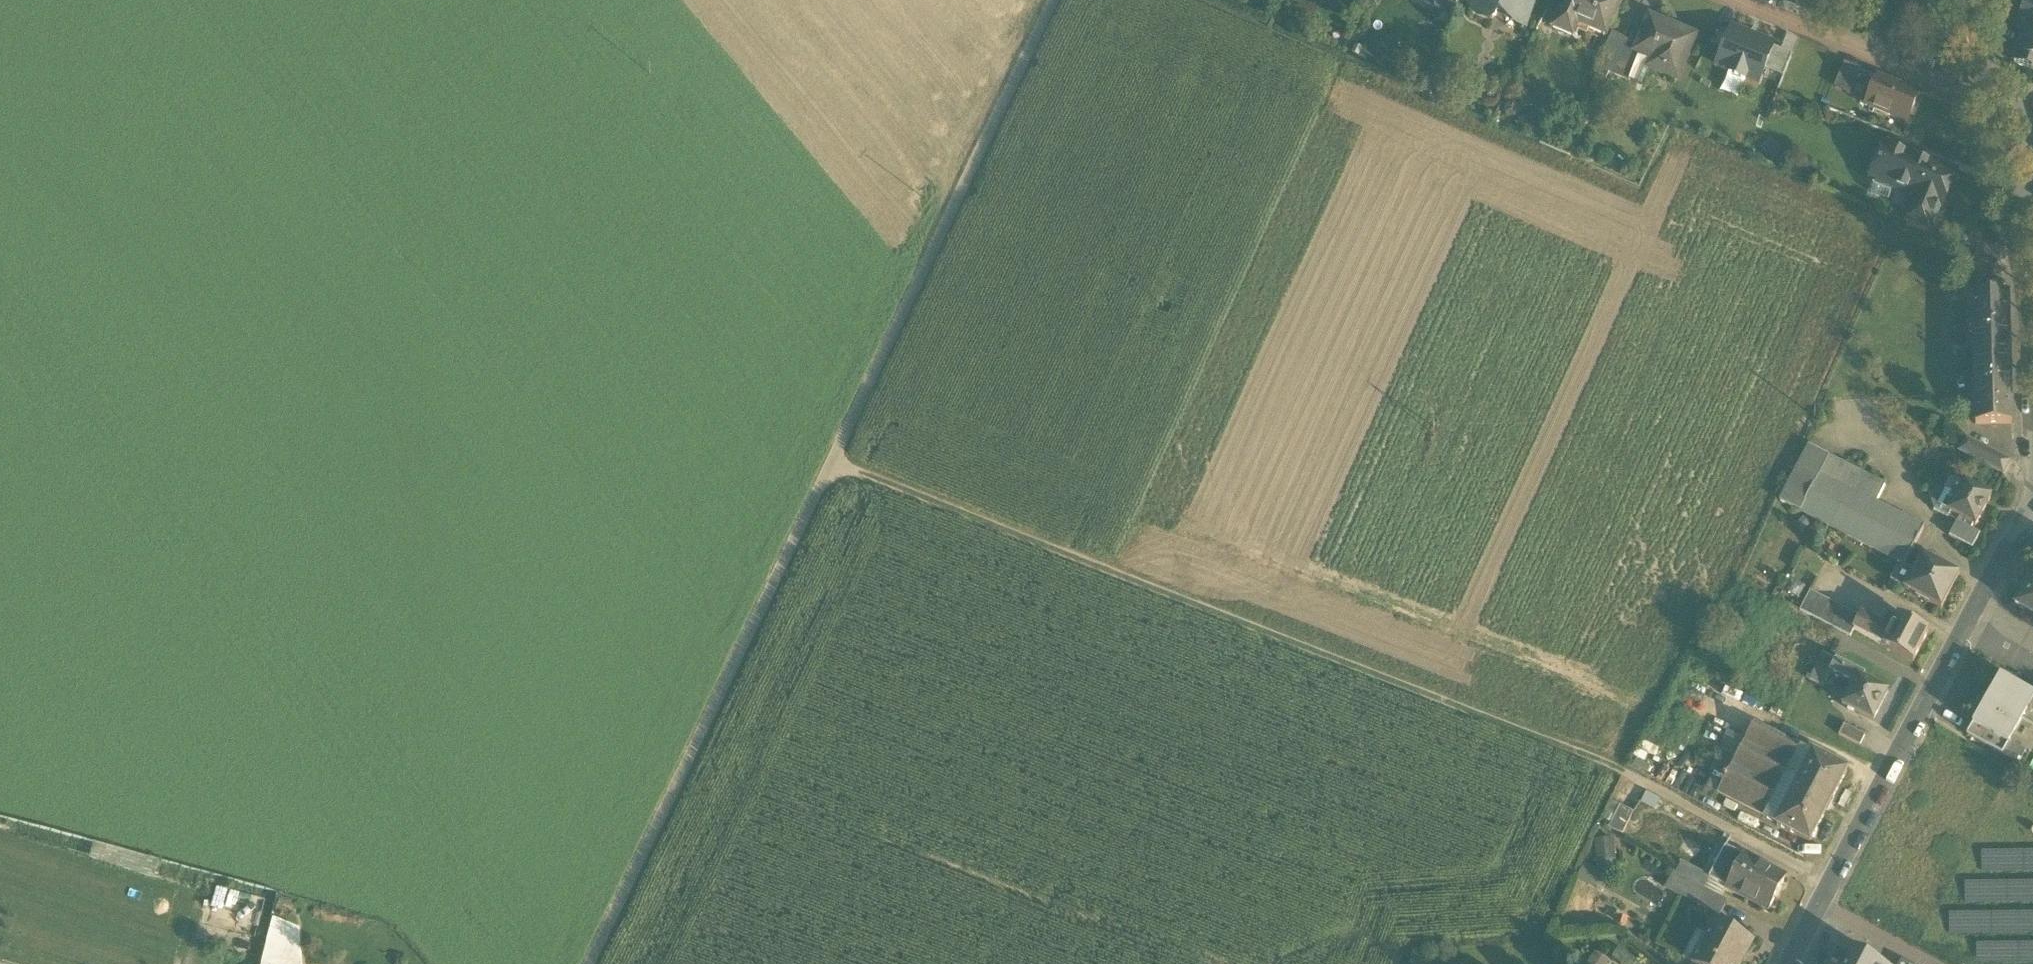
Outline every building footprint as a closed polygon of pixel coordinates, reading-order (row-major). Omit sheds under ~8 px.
[(1451,17),(1460,0),(1438,0),(1434,8),(1451,17)] [(1465,3),(1475,23),(1484,26),(1491,23),(1499,6),(1500,4),(1497,2),(1496,0),(1467,0),(1465,3)] [(1500,4),(1499,6),(1509,10),(1513,21),(1525,26),(1537,0),(1496,0),(1497,2),(1500,4)] [(1559,19),(1573,25),(1605,38),(1619,5),(1607,0),(1567,0),(1559,19)] [(1831,11),(1836,0),(1823,0),(1820,6),(1831,11)] [(2029,0),(2028,0),(2028,1),(2021,17),(2029,20),(2025,31),(2015,55),(2018,55),(2032,62),(2032,2),(2029,0)] [(1900,26),(1908,29),(1928,25),(1923,1),(1896,7),(1900,26)] [(2017,28),(2025,31),(2029,20),(2021,17),(2017,28)] [(1635,53),(1641,55),(1652,60),(1660,63),(1656,72),(1677,81),(1695,37),(1650,18),(1637,47),(1635,53)] [(1569,34),(1573,25),(1559,19),(1555,28),(1569,34)] [(1730,31),(1716,66),(1730,72),(1728,76),(1744,82),(1745,78),(1759,84),(1765,71),(1773,48),(1730,31)] [(1601,59),(1614,65),(1625,41),(1612,35),(1601,59)] [(1637,47),(1625,41),(1614,65),(1609,74),(1629,83),(1641,55),(1635,53),(1637,47)] [(1792,56),(1773,48),(1765,71),(1783,78),(1792,56)] [(1648,69),(1652,60),(1641,55),(1629,83),(1640,87),(1648,69)] [(2018,55),(2014,64),(2032,72),(2032,62),(2018,55)] [(1593,74),(1606,80),(1609,74),(1614,65),(1601,59),(1593,74)] [(1648,69),(1656,72),(1660,63),(1652,60),(1648,69)] [(1836,88),(1849,93),(1858,71),(1845,65),(1836,88)] [(1865,107),(1907,124),(1919,95),(1876,77),(1865,107)] [(1890,135),(1886,145),(1907,154),(1911,143),(1890,135)] [(1881,168),(1878,176),(1896,183),(1905,186),(1903,192),(1916,197),(1905,224),(1927,233),(1938,206),(1942,207),(1955,174),(1907,155),(1907,154),(1886,145),(1878,166),(1881,168)] [(1894,188),(1896,183),(1878,176),(1871,194),(1888,201),(1894,188)] [(1894,188),(1903,192),(1905,186),(1896,183),(1894,188)] [(1969,269),(1991,278),(1997,263),(1975,254),(1969,269)] [(1971,295),(1973,360),(2009,360),(2007,294),(1971,295)] [(2010,425),(2009,360),(1973,360),(1975,425),(2010,425)] [(1959,452),(2003,476),(2010,463),(1966,440),(1959,452)] [(1830,528),(1904,566),(1923,529),(1876,504),(1885,486),(1859,473),(1808,447),(1780,502),(1830,528)] [(1951,493),(1957,482),(1950,479),(1945,489),(1951,493)] [(1957,482),(1951,493),(1956,496),(1953,501),(1947,498),(1941,508),(1950,514),(1958,518),(1972,526),(1975,527),(1991,497),(1964,483),(1962,485),(1957,482)] [(1948,519),(1950,514),(1941,508),(1947,498),(1953,501),(1956,496),(1951,493),(1945,489),(1928,495),(1933,511),(1934,511),(1948,519)] [(1948,536),(1972,549),(1980,534),(1971,529),(1972,526),(1958,518),(1948,536)] [(1929,603),(1941,610),(1959,575),(1922,555),(1904,589),(1916,596),(1915,596),(1929,604),(1929,603)] [(2014,606),(2032,618),(2032,574),(2014,606)] [(1853,630),(1861,616),(1810,591),(1800,611),(1850,637),(1853,630)] [(1861,616),(1853,630),(1912,662),(1928,633),(1898,617),(1896,621),(1888,617),(1882,628),(1861,616)] [(1835,661),(1832,668),(1829,673),(1834,676),(1840,679),(1846,666),(1835,661)] [(1840,679),(1852,685),(1857,676),(1863,680),(1865,676),(1846,666),(1840,679)] [(1829,686),(1834,676),(1829,673),(1826,671),(1820,681),(1829,686)] [(1888,693),(1863,680),(1857,676),(1852,685),(1842,706),(1873,722),(1888,693)] [(2007,745),(2009,743),(2021,722),(2024,716),(2032,721),(2032,696),(2000,677),(1999,679),(2002,681),(1991,700),(1988,698),(1973,725),(2000,740),(1999,741),(2007,745)] [(2024,716),(2021,722),(2032,729),(2032,721),(2024,716)] [(1744,741),(1735,760),(1725,777),(1716,795),(1775,825),(1812,754),(1753,724),(1744,741)] [(1994,751),(1999,741),(2000,740),(1973,725),(1966,736),(1994,751)] [(1843,736),(1860,745),(1865,736),(1847,726),(1843,736)] [(1725,755),(1735,760),(1744,741),(1735,736),(1725,755)] [(1999,741),(1994,751),(2019,765),(2025,752),(2009,743),(2007,745),(1999,741)] [(1775,826),(1810,844),(1847,772),(1812,754),(1775,825),(1775,826)] [(1725,755),(1716,772),(1725,777),(1735,760),(1725,755)] [(1716,795),(1725,777),(1716,772),(1706,790),(1716,795)] [(1601,820),(1611,825),(1620,807),(1610,802),(1601,820)] [(1608,829),(1622,836),(1633,814),(1620,807),(1611,825),(1608,829)] [(1597,867),(1617,866),(1615,839),(1596,840),(1597,867)] [(1709,879),(1726,888),(1743,856),(1725,847),(1709,878),(1709,879)] [(1785,878),(1743,856),(1726,888),(1726,889),(1768,911),(1785,878)] [(1703,889),(1721,899),(1726,889),(1726,888),(1709,879),(1709,878),(1683,865),(1678,875),(1687,880),(1697,886),(1703,889)] [(1585,866),(1580,880),(1594,884),(1599,871),(1585,866)] [(1687,880),(1678,875),(1674,872),(1665,889),(1678,896),(1687,880)] [(1678,896),(1695,905),(1703,889),(1697,886),(1687,880),(1678,896)] [(1721,899),(1703,889),(1695,905),(1718,917),(1726,901),(1721,899)] [(254,928),(260,906),(241,901),(235,923),(254,928)] [(270,919),(258,963),(301,963),(298,929),(270,919)] [(1737,963),(1750,939),(1715,921),(1706,938),(1709,939),(1696,963),(1737,963)] [(1691,963),(1696,963),(1709,939),(1706,938),(1697,933),(1683,959),(1691,963)] [(1841,945),(1831,963),(1877,963),(1841,945)]
